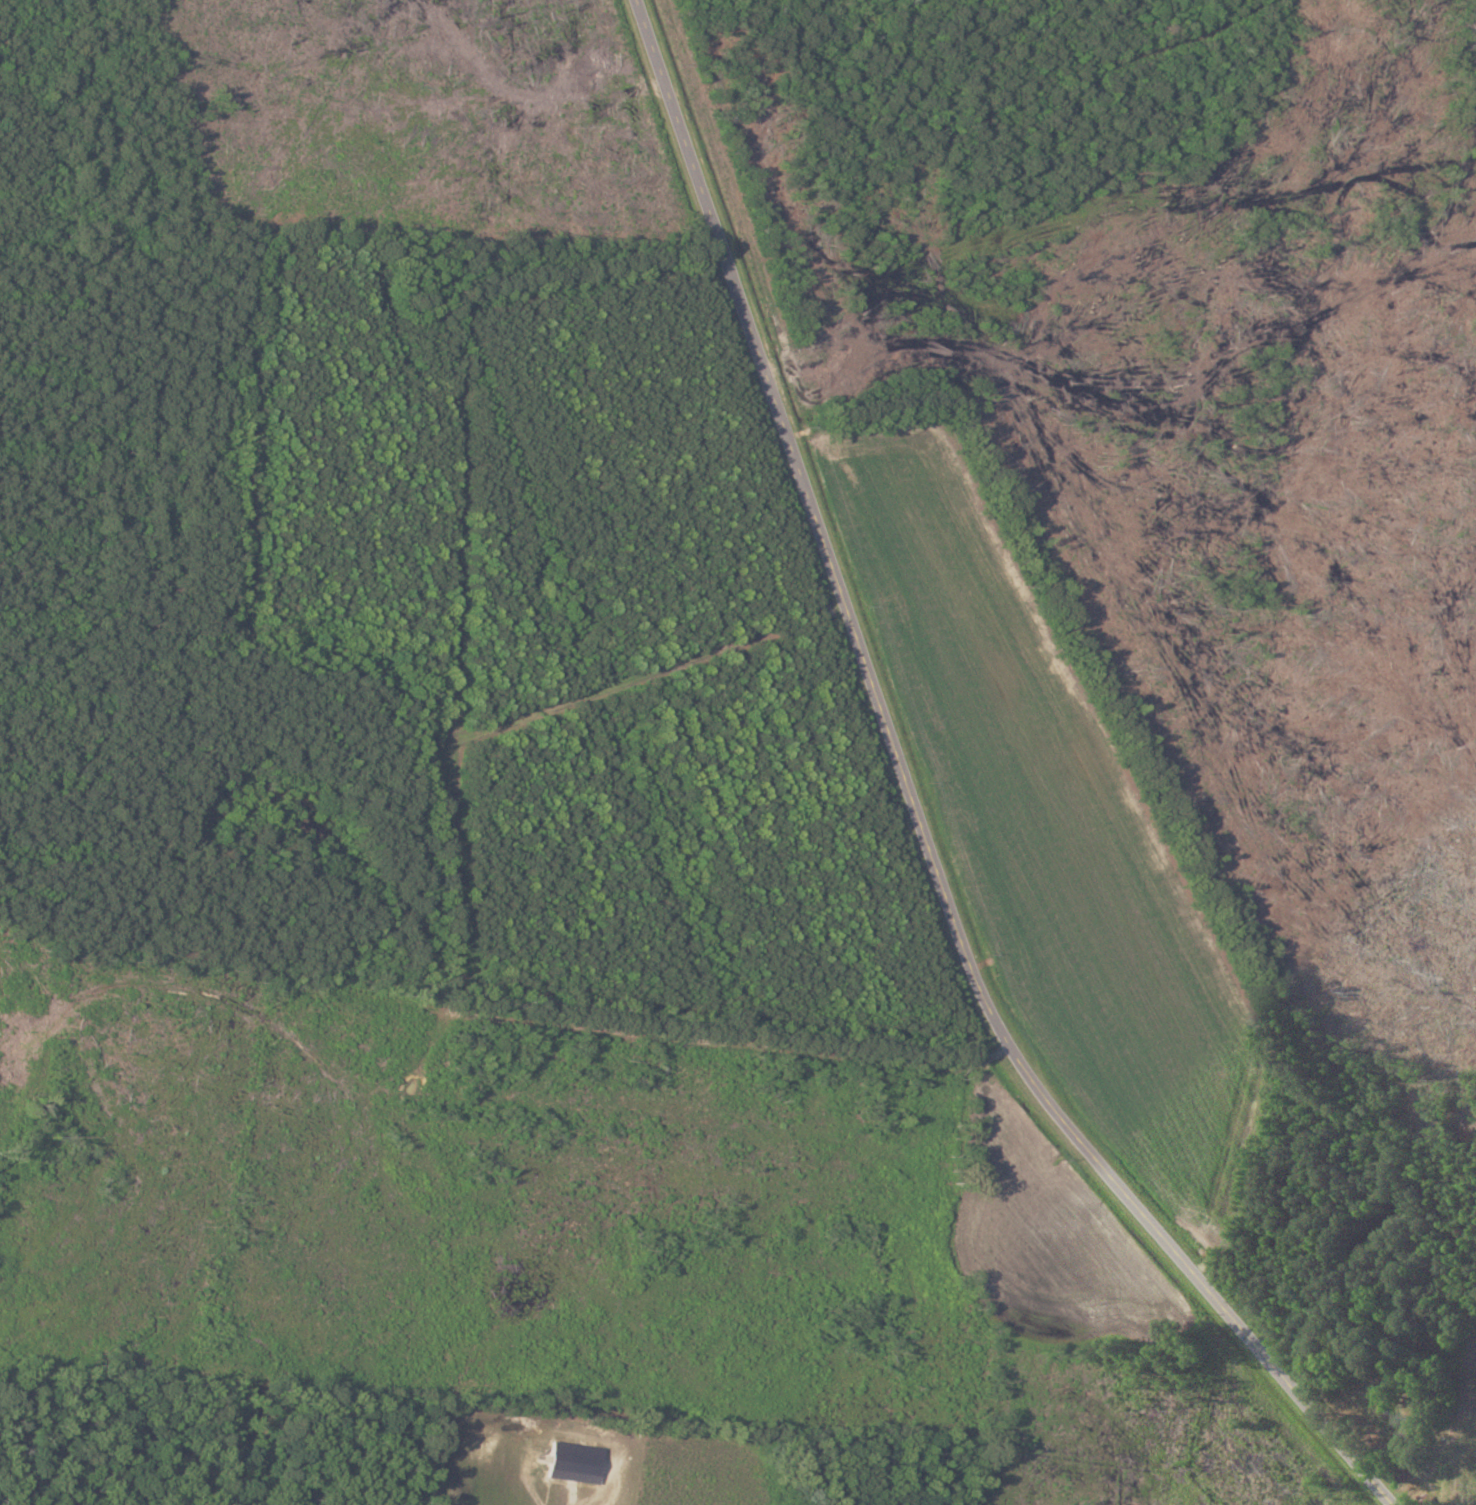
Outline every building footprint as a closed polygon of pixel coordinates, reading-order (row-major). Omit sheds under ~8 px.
[(1428,1495),(1419,1501),(1422,1504),(1434,1504),(1428,1495)]
